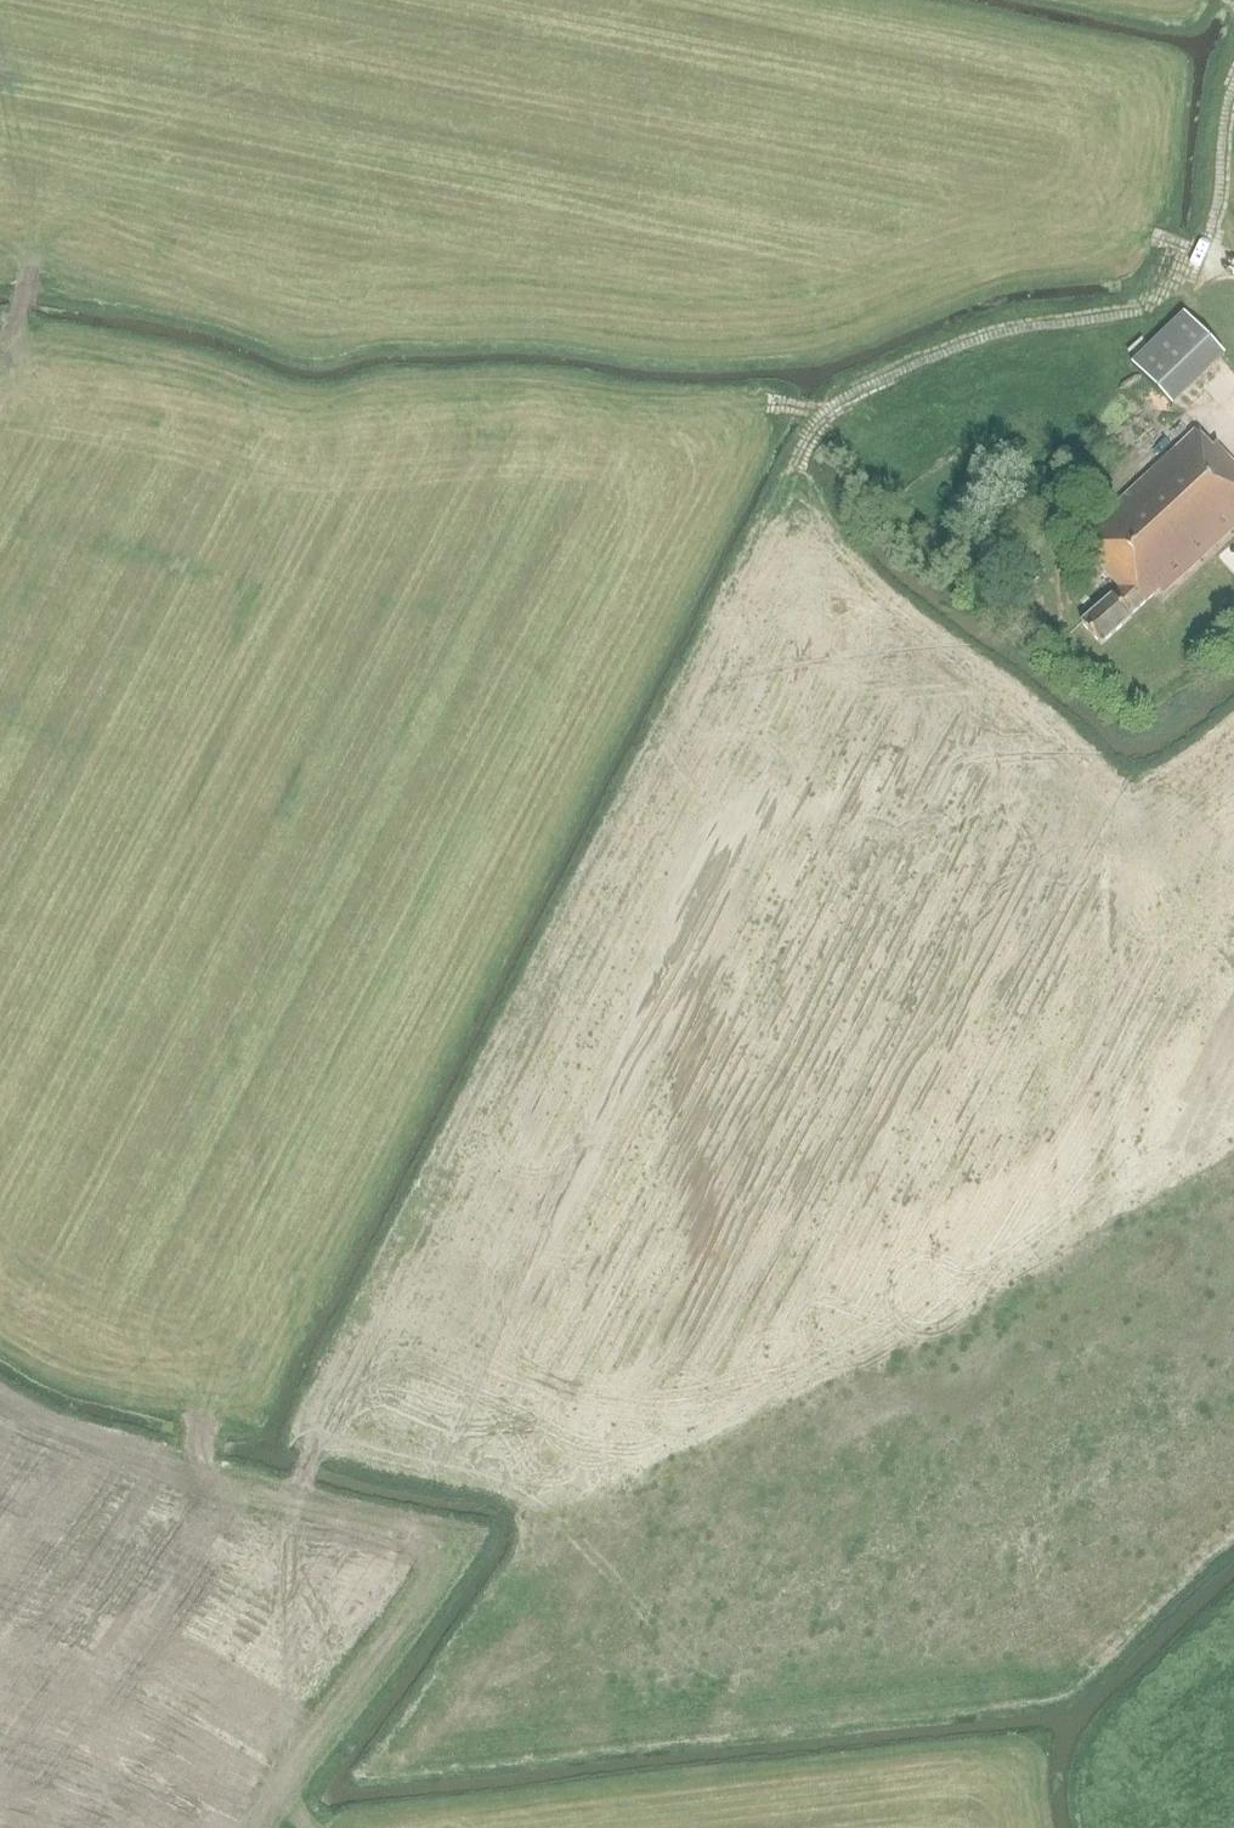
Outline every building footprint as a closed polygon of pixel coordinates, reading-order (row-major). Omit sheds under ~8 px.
[(1133,366),(1172,403),(1222,350),(1184,313),(1133,366)] [(1233,527),(1233,465),(1215,444),(1211,447),(1195,430),(1075,541),(1120,589),(1112,596),(1111,596),(1081,623),(1100,644),(1131,616),(1130,615),(1158,590),(1162,594),(1233,527)] [(1165,432),(1150,445),(1163,459),(1177,446),(1165,432)] [(1162,460),(1153,451),(1138,464),(1147,474),(1162,460)] [(1221,553),(1233,568),(1233,543),(1221,553)]
